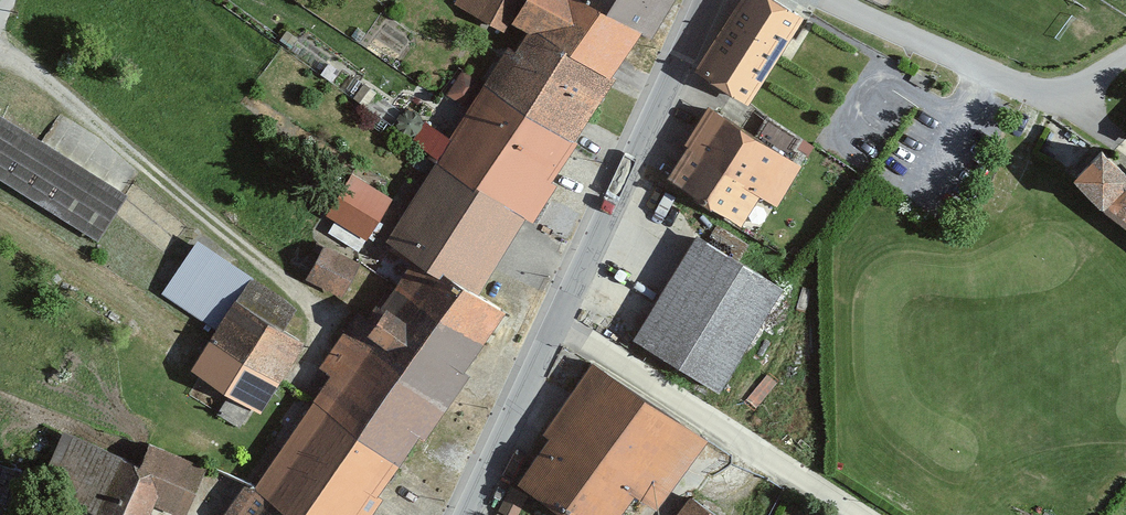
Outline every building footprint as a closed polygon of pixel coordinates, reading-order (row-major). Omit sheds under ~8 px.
[(459,1),(505,24),(517,0),(459,0),(459,1)] [(637,23),(600,0),(524,0),(514,16),(530,26),(605,73),(637,23)] [(664,0),(600,0),(637,23),(646,29),(664,0)] [(704,64),(756,94),(808,4),(802,0),(741,0),(704,64)] [(568,131),(605,73),(530,26),(515,50),(510,47),(488,80),(568,131)] [(471,107),(488,80),(466,66),(449,93),(471,107)] [(930,78),(915,69),(909,79),(924,88),(930,78)] [(521,205),(568,131),(488,80),(471,107),(441,155),(519,204),(521,205)] [(691,149),(671,182),(741,226),(763,192),(773,199),(795,162),(712,110),(688,147),(691,149)] [(0,116),(0,168),(97,234),(123,197),(2,114),(0,116)] [(1103,148),(1069,186),(1125,236),(1125,168),(1103,148)] [(469,282),(519,204),(441,155),(391,233),(418,250),(469,282)] [(353,174),(329,212),(365,234),(389,196),(353,174)] [(699,240),(638,344),(725,395),(787,292),(699,240)] [(220,329),(197,364),(259,405),(301,342),(280,329),(295,306),(198,242),(164,292),(220,329)] [(359,259),(324,243),(309,273),(344,289),(359,259)] [(440,388),(496,299),(469,282),(418,250),(373,321),(357,311),(346,328),(440,388)] [(399,452),(440,388),(346,328),(324,363),(331,367),(312,397),(399,452)] [(520,474),(574,514),(618,514),(638,488),(653,499),(700,436),(602,364),(520,474)] [(228,393),(220,410),(244,422),(253,406),(228,393)] [(399,452),(312,397),(255,486),(301,514),(359,514),(399,452)] [(179,510),(200,472),(154,448),(144,467),(81,439),(53,486),(114,514),(145,514),(155,497),(179,510)] [(527,492),(512,485),(501,507),(516,514),(527,492)] [(255,486),(237,514),(301,514),(255,486)] [(682,514),(719,514),(693,498),(682,514)]
